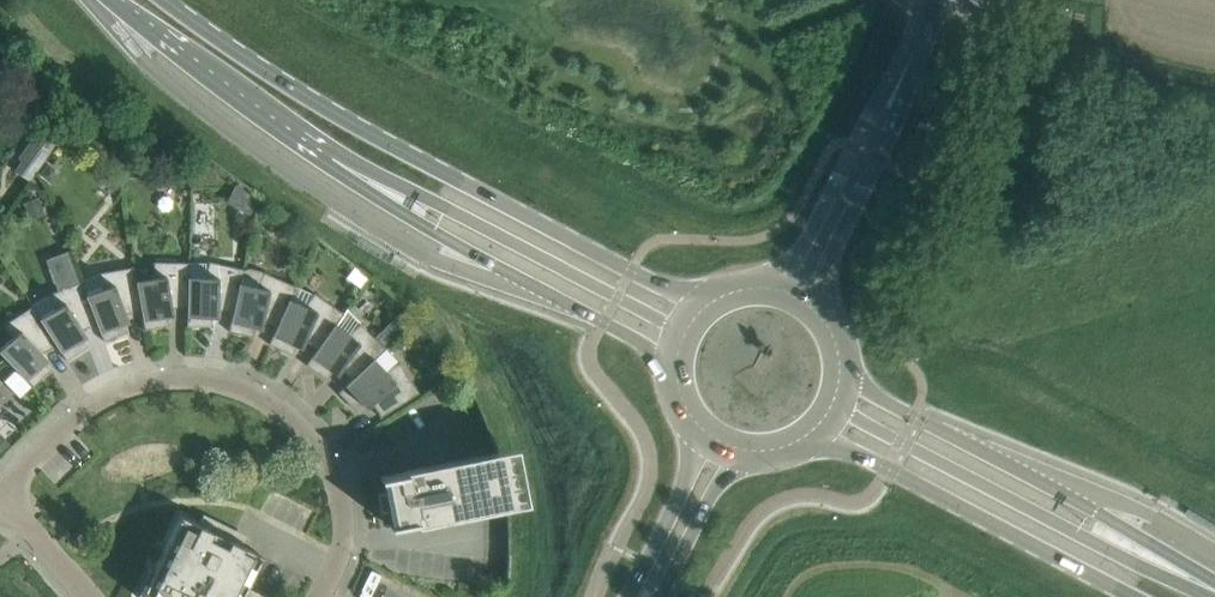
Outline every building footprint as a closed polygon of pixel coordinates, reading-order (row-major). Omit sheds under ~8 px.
[(29,181),(50,151),(34,140),(20,159),(27,165),(21,175),(29,181)] [(50,165),(41,176),(53,185),(58,178),(57,171),(50,165)] [(235,181),(226,197),(251,212),(260,195),(235,181)] [(39,198),(24,203),(30,219),(45,213),(39,198)] [(83,281),(79,282),(67,251),(45,260),(57,291),(49,294),(55,309),(41,318),(57,344),(67,360),(88,347),(78,332),(83,329),(97,324),(88,294),(83,281)] [(244,276),(243,276),(244,269),(209,261),(209,262),(190,263),(190,277),(189,290),(188,308),(187,326),(212,327),(213,309),(218,310),(233,313),(239,290),(244,276)] [(190,277),(190,263),(190,262),(154,262),(154,278),(138,281),(139,290),(142,311),(145,330),(170,325),(167,308),(173,307),(188,308),(189,290),(190,277)] [(139,290),(138,281),(135,266),(100,273),(103,289),(88,294),(97,324),(104,341),(128,332),(121,316),(127,314),(142,311),(139,290)] [(233,313),(229,331),(254,337),(258,320),(263,321),(277,327),(297,286),(264,272),(261,270),(250,268),(244,269),(243,276),(244,276),(239,290),(233,313)] [(315,293),(314,294),(297,286),(277,327),(269,344),(292,354),(299,338),(304,340),(317,350),(345,314),(315,293)] [(41,318),(34,305),(3,325),(12,338),(0,350),(0,352),(33,386),(52,369),(40,356),(43,353),(57,344),(41,318)] [(406,308),(396,317),(407,329),(417,319),(406,308)] [(361,323),(362,322),(348,310),(345,314),(317,350),(306,365),(327,379),(337,365),(342,369),(352,379),(375,359),(386,349),(361,323)] [(375,359),(352,379),(339,392),(356,411),(369,399),(372,402),(380,415),(380,416),(381,417),(419,393),(400,362),(386,371),(375,359)] [(9,443),(0,433),(0,452),(9,443)] [(417,524),(508,506),(518,504),(507,448),(405,469),(406,471),(380,477),(381,479),(386,478),(389,491),(381,492),(385,510),(392,508),(395,523),(390,524),(390,526),(416,521),(417,524)] [(236,530),(204,514),(199,524),(180,515),(147,582),(168,593),(166,596),(241,596),(262,555),(231,540),(236,530)]
